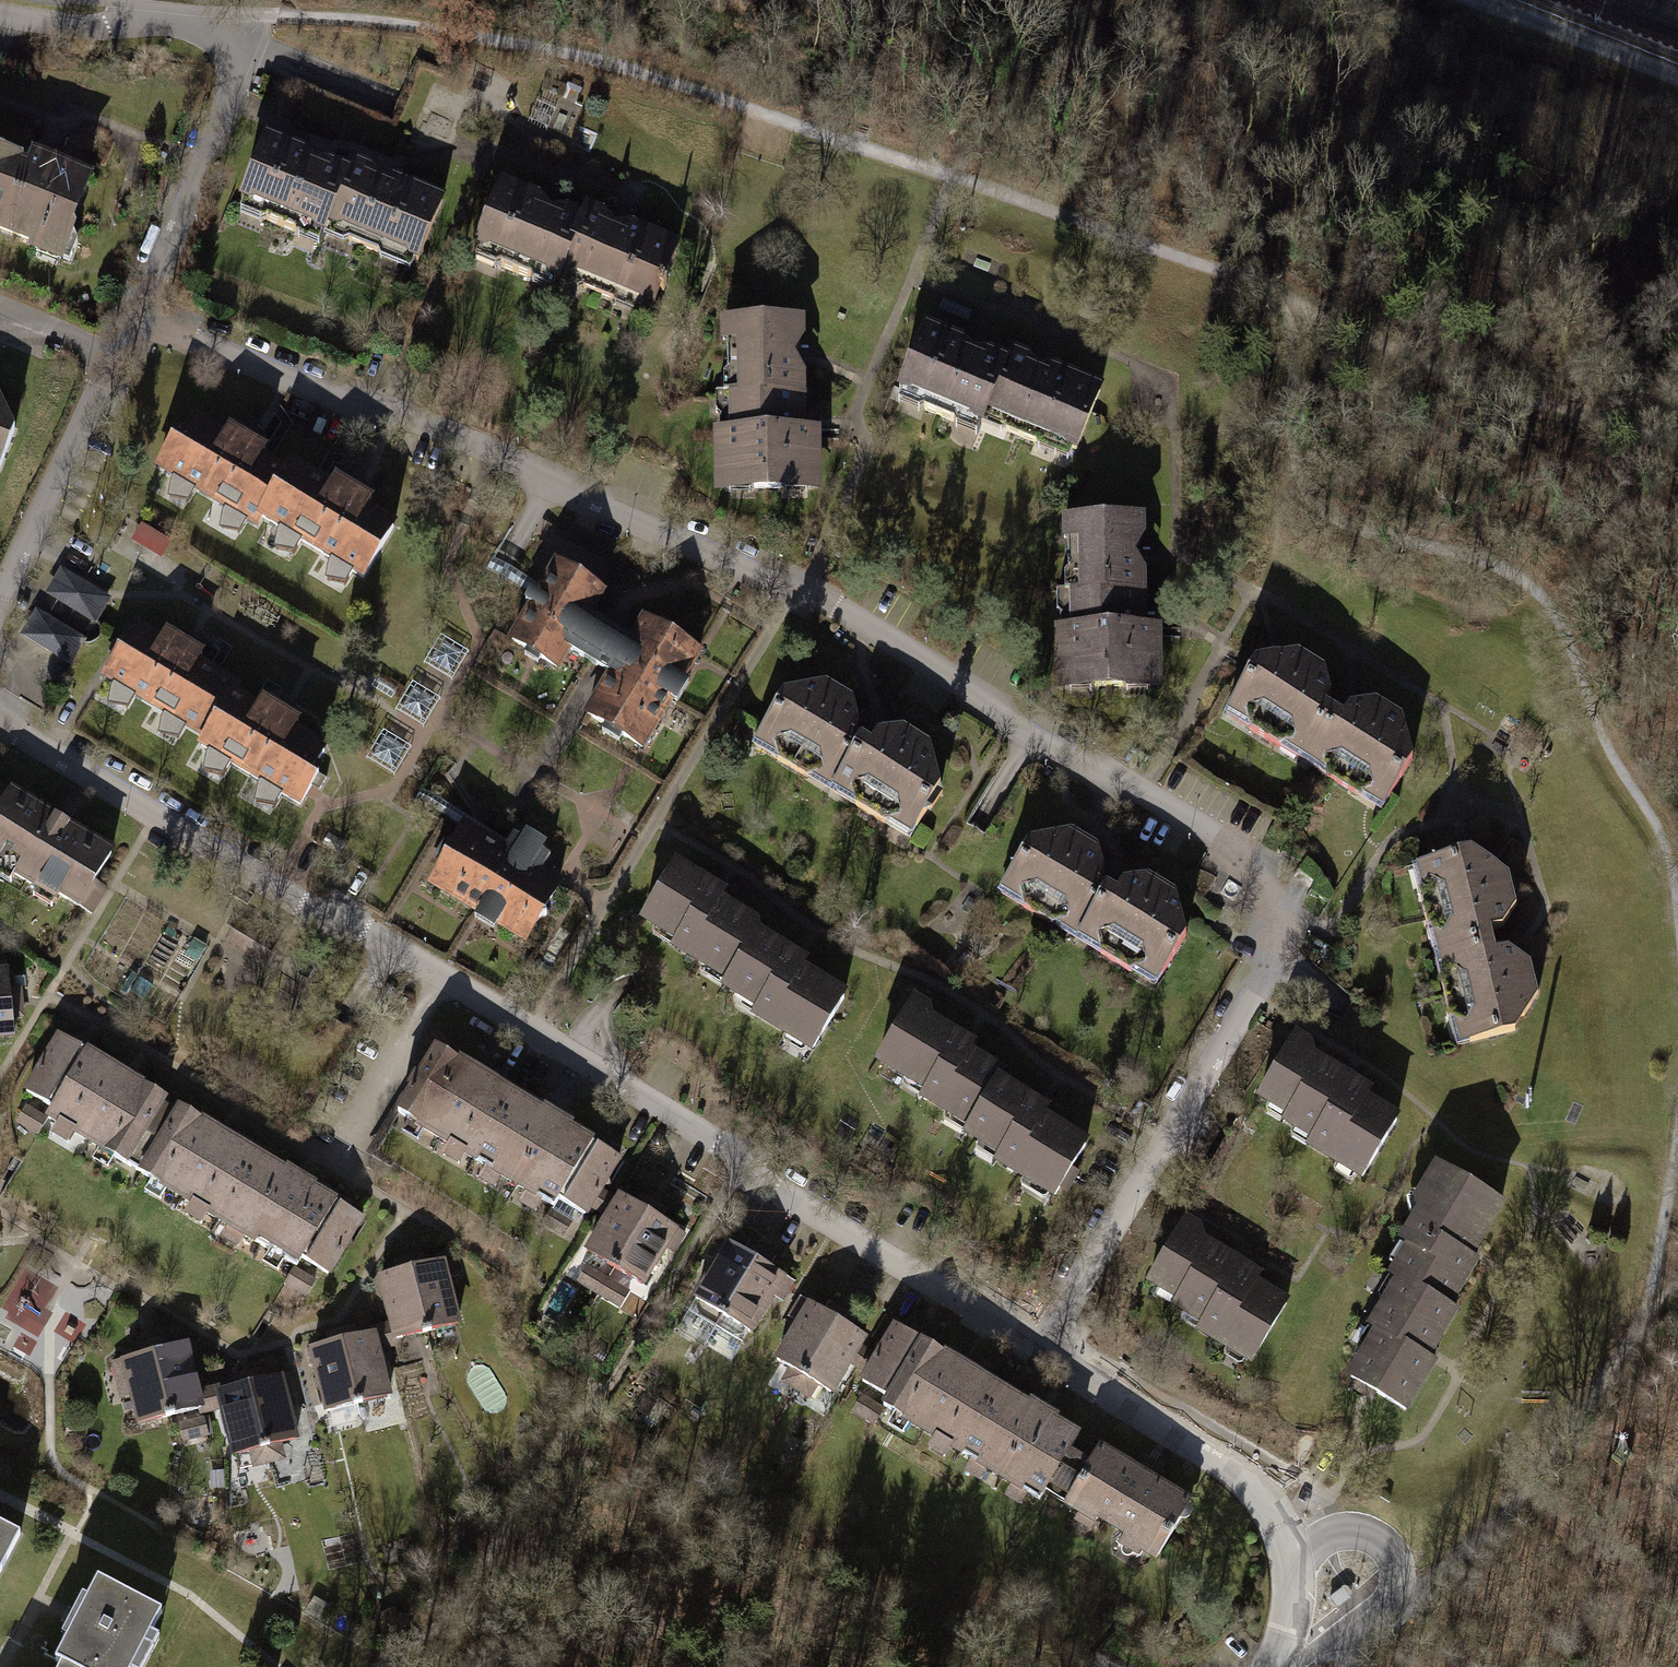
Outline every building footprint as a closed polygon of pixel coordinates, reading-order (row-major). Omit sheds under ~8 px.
[(242,206),(328,241),(332,231),(352,183),(266,148),(242,206)] [(60,253),(87,183),(0,149),(0,229),(60,253)] [(332,231),(418,266),(442,208),(357,173),(352,183),(332,231)] [(468,252),(554,288),(558,277),(578,229),(492,194),(468,252)] [(558,277),(644,312),(668,254),(582,219),(578,229),(558,277)] [(722,326),(724,435),(805,434),(803,324),(722,326)] [(894,392),(980,427),(984,417),(1004,369),(918,334),(894,392)] [(984,417),(1070,452),(1094,394),(1008,358),(1004,369),(984,417)] [(17,433),(5,395),(0,394),(0,478),(17,433)] [(198,423),(164,477),(259,536),(264,528),(293,481),(198,423)] [(714,435),(715,498),(814,496),(813,434),(805,434),(724,435),(714,435)] [(293,481),(264,528),(358,586),(392,532),(298,474),(293,481)] [(1063,522),(1064,631),(1145,630),(1144,521),(1063,522)] [(503,643),(555,674),(567,654),(584,626),(599,601),(548,570),(503,643)] [(38,598),(90,628),(105,604),(53,573),(38,598)] [(15,639),(67,669),(81,645),(29,615),(15,639)] [(586,721),(642,755),(700,659),(644,625),(628,652),(611,681),(586,721)] [(628,652),(584,626),(567,654),(611,681),(628,652)] [(1054,631),(1055,694),(1155,692),(1154,630),(1145,630),(1064,631),(1054,631)] [(108,693),(205,748),(232,700),(237,692),(140,638),(108,693)] [(1218,718),(1301,765),(1330,714),(1321,708),(1328,696),(1323,675),(1293,658),(1248,666),(1218,718)] [(780,696),(749,750),(904,839),(935,786),(929,747),(899,729),(873,738),(858,729),(851,702),(821,684),(780,696)] [(201,756),(297,810),(329,755),(232,700),(205,748),(201,756)] [(1330,714),(1301,765),(1384,811),(1412,762),(1402,720),(1374,703),(1345,709),(1339,719),(1330,714)] [(0,791),(0,813),(10,797),(0,791)] [(113,852),(13,792),(10,797),(0,813),(0,856),(92,912),(103,895),(91,887),(113,852)] [(428,886),(525,943),(558,886),(538,874),(548,857),(540,852),(545,844),(526,833),(522,840),(513,835),(502,853),(462,829),(428,886)] [(1026,847),(995,900),(1150,989),(1181,936),(1174,897),(1145,880),(1119,888),(1103,879),(1096,852),(1066,834),(1026,847)] [(1411,870),(1433,961),(1489,945),(1487,936),(1499,933),(1515,911),(1506,880),(1467,856),(1411,870)] [(725,895),(674,865),(640,923),(676,944),(672,952),(726,984),(755,935),(754,924),(720,904),(725,895)] [(804,963),(755,935),(726,984),(722,990),(757,1011),(752,1019),(811,1054),(844,998),(799,971),(804,963)] [(1489,945),(1433,961),(1455,1051),(1512,1037),(1536,1000),(1529,969),(1504,953),(1492,955),(1489,945)] [(13,1007),(11,974),(0,975),(0,1008),(13,1007)] [(972,1131),(1000,1083),(1004,1076),(969,1054),(973,1047),(930,1021),(928,1011),(915,1003),(877,1066),(927,1096),(924,1102),(972,1131)] [(0,1008),(0,1041),(16,1039),(13,1007),(0,1008)] [(54,1109),(87,1054),(58,1037),(25,1092),(54,1109)] [(1247,1104),(1277,1121),(1273,1128),(1306,1147),(1302,1154),(1360,1186),(1394,1126),(1361,1108),(1365,1101),(1335,1084),(1339,1077),(1281,1044),(1247,1104)] [(49,1118),(130,1166),(168,1102),(87,1054),(54,1109),(49,1118)] [(401,1127),(459,1160),(495,1094),(438,1061),(401,1127)] [(997,1166),(1055,1200),(1087,1145),(1042,1119),(1047,1111),(1000,1083),(972,1131),(968,1138),(1002,1158),(997,1166)] [(519,1194),(556,1129),(495,1094),(459,1160),(519,1194)] [(179,1196),(218,1132),(168,1102),(130,1166),(179,1196)] [(519,1194),(568,1222),(606,1157),(556,1129),(519,1194)] [(179,1196),(222,1221),(260,1157),(218,1132),(179,1196)] [(338,1204),(260,1157),(222,1221),(300,1268),(305,1260),(338,1204)] [(1398,1245),(1403,1248),(1383,1285),(1387,1287),(1448,1319),(1468,1282),(1463,1279),(1502,1206),(1437,1172),(1398,1245)] [(586,1256),(614,1271),(647,1216),(618,1200),(586,1256)] [(366,1221),(338,1204),(305,1260),(333,1277),(366,1221)] [(614,1271),(645,1289),(677,1233),(647,1216),(614,1271)] [(1144,1285),(1173,1302),(1169,1309),(1203,1327),(1199,1334),(1257,1367),(1290,1307),(1257,1288),(1261,1281),(1231,1265),(1235,1258),(1177,1225),(1144,1285)] [(726,1319),(756,1269),(725,1251),(696,1301),(726,1319)] [(414,1275),(430,1339),(461,1332),(446,1267),(414,1275)] [(786,1287),(756,1269),(726,1319),(757,1337),(786,1287)] [(398,1347),(430,1339),(414,1275),(383,1282),(398,1347)] [(1363,1334),(1369,1337),(1344,1383),(1409,1417),(1434,1371),(1428,1367),(1452,1321),(1448,1319),(1387,1287),(1363,1334)] [(803,1378),(837,1320),(806,1306),(776,1362),(803,1378)] [(870,1338),(837,1320),(803,1378),(837,1398),(870,1338)] [(866,1404),(933,1442),(970,1375),(904,1338),(866,1404)] [(356,1413),(388,1405),(372,1341),(341,1348),(356,1413)] [(187,1346),(152,1354),(169,1425),(204,1416),(187,1346)] [(325,1420),(356,1413),(341,1348),(309,1356),(325,1420)] [(169,1425),(152,1354),(117,1362),(134,1433),(169,1425)] [(970,1375),(933,1442),(988,1475),(1025,1407),(970,1375)] [(281,1385),(250,1392),(265,1457),(297,1449),(281,1385)] [(265,1457),(250,1392),(218,1400),(233,1465),(265,1457)] [(1083,1440),(1025,1407),(988,1475),(1045,1506),(1083,1440)] [(1067,1510),(1162,1566),(1195,1511),(1099,1455),(1067,1510)] [(17,1539),(0,1531),(0,1573),(17,1539)] [(54,1665),(59,1666),(131,1666),(157,1616),(94,1585),(54,1665)]
